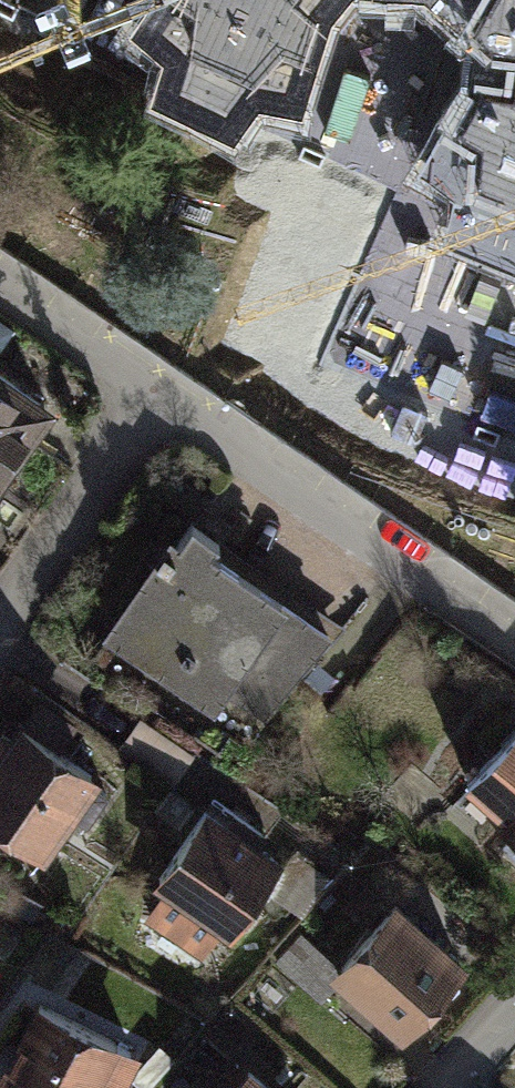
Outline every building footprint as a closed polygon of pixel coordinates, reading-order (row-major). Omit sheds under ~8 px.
[(130,37),(162,71),(149,107),(246,154),(267,121),(313,125),(345,22),(364,0),(157,0),(130,37)] [(429,3),(489,58),(483,90),(420,178),(452,212),(439,248),(514,284),(514,0),(431,0),(429,3)] [(44,403),(0,373),(0,468),(44,403)] [(278,605),(201,553),(209,541),(181,522),(168,542),(159,535),(93,634),(207,710),(219,692),(259,720),(318,631),(278,605)] [(111,772),(25,715),(0,753),(0,819),(55,856),(111,772)] [(514,726),(460,785),(482,805),(477,810),(514,845),(514,727),(514,726)] [(274,859),(193,806),(141,884),(150,890),(132,919),(191,958),(208,932),(220,940),(274,859)] [(328,968),(320,977),(327,983),(392,1042),(459,967),(387,903),(328,968)] [(308,1004),(327,983),(320,977),(328,968),(287,931),(260,960),(308,1004)] [(143,1046),(39,994),(0,1070),(0,1083),(9,1087),(122,1087),(143,1046)] [(253,1065),(246,1072),(234,1061),(210,1087),(279,1087),(253,1065)]
